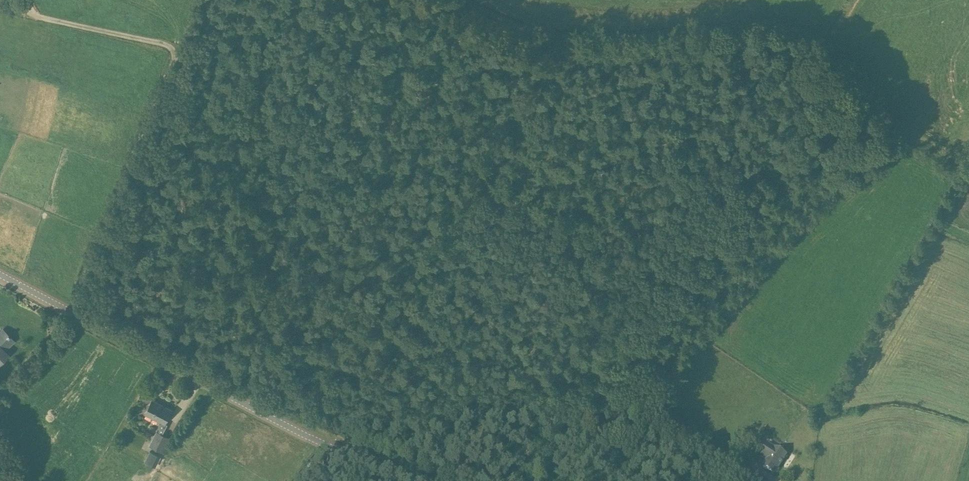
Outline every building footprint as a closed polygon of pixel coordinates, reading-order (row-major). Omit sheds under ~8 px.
[(7,353),(3,350),(13,340),(9,336),(9,335),(8,333),(7,334),(3,330),(0,332),(0,360),(7,353)] [(152,399),(146,413),(159,420),(165,423),(172,409),(152,399)] [(163,433),(157,430),(150,445),(163,452),(171,437),(163,433)] [(777,469),(785,456),(774,449),(768,445),(760,457),(766,461),(762,467),(772,475),(773,474),(774,474),(776,474),(778,471),(777,469)] [(151,450),(146,461),(158,467),(163,455),(151,450)]
